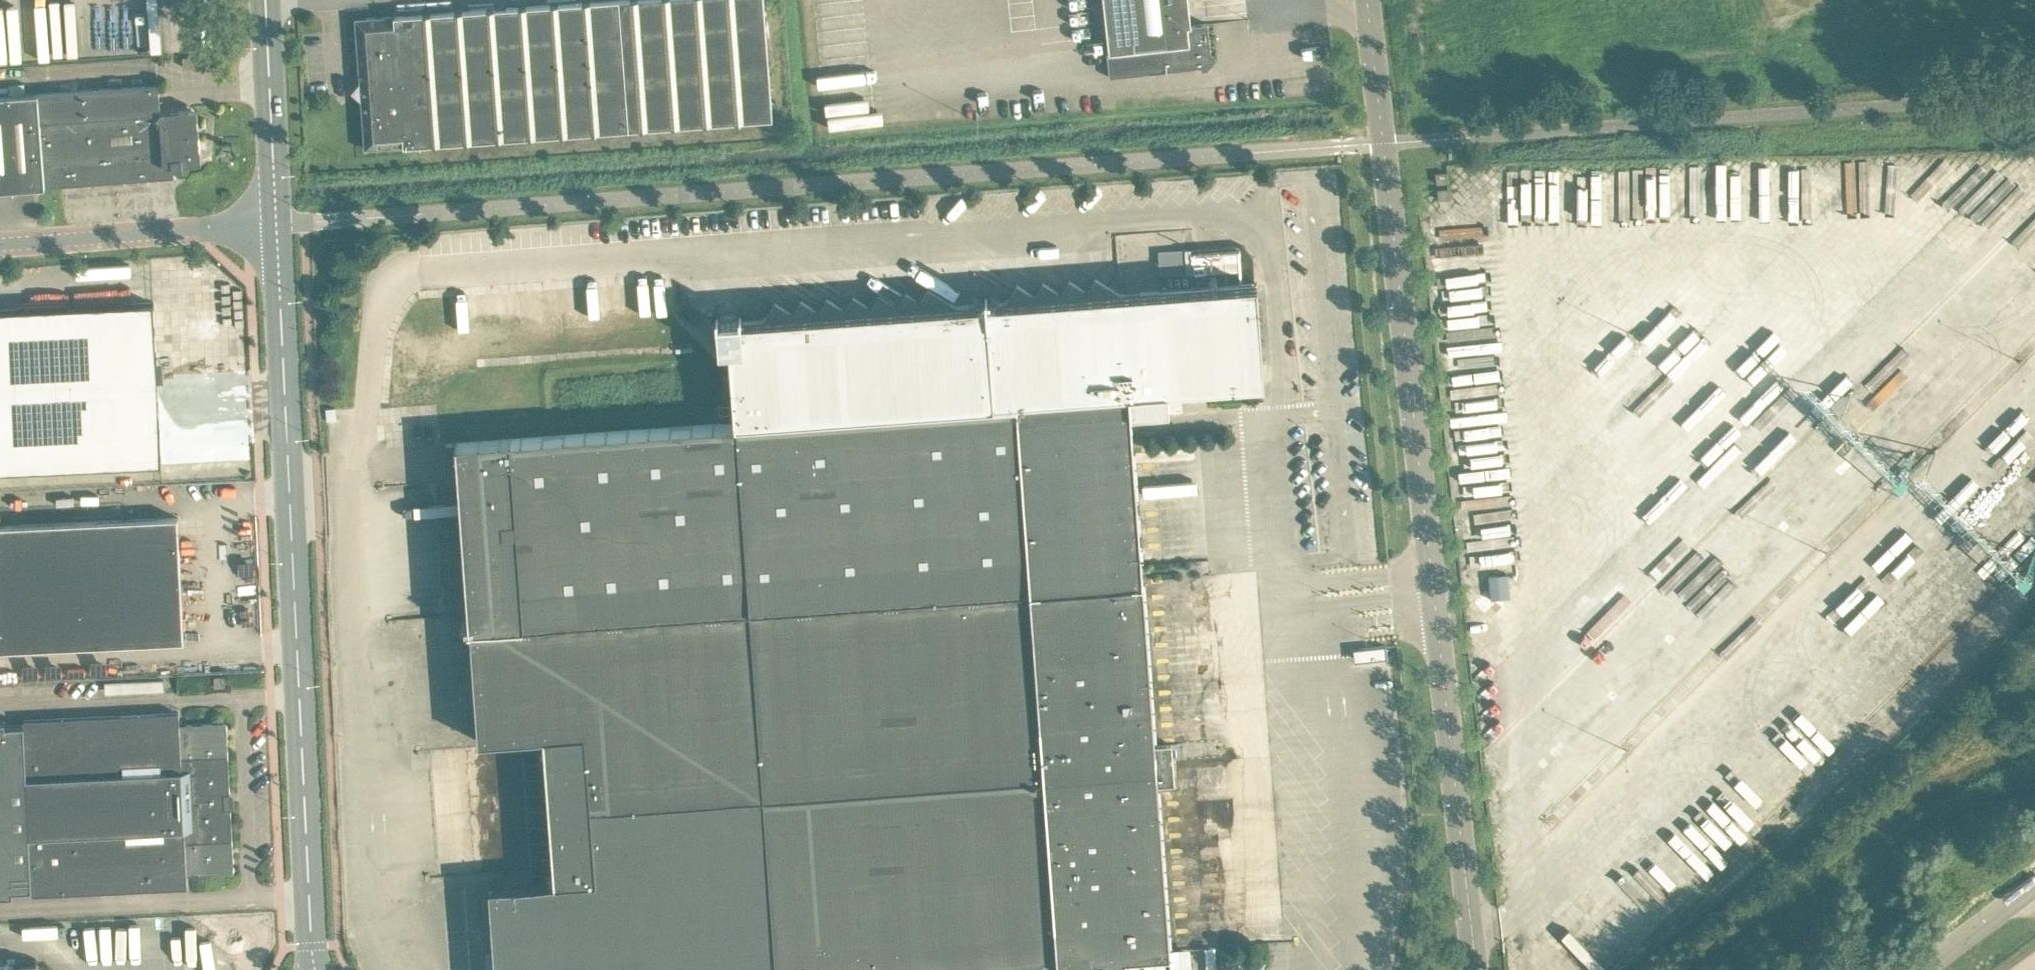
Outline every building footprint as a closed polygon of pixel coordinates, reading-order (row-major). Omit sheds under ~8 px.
[(629,128),(773,118),(764,0),(595,0),(356,17),(361,81),(352,91),(362,99),(366,148),(629,128)] [(1185,0),(1104,0),(1109,52),(1161,47),(1164,70),(1206,65),(1212,57),(1208,22),(1188,25),(1185,0)] [(194,65),(193,55),(183,56),(184,66),(194,65)] [(174,167),(184,166),(183,162),(193,161),(201,153),(198,114),(192,108),(161,111),(159,83),(38,92),(0,95),(0,186),(169,176),(174,170),(174,167)] [(1437,182),(1447,181),(1446,171),(1436,172),(1437,182)] [(1448,187),(1438,188),(1439,198),(1449,197),(1448,187)] [(370,334),(416,960),(462,957),(463,969),(1047,969),(1306,951),(1302,895),(1327,893),(1281,267),(370,334)] [(0,308),(0,470),(162,462),(155,301),(0,308)] [(0,524),(0,649),(184,640),(178,516),(158,517),(0,524)] [(14,894),(14,889),(32,888),(32,893),(188,886),(187,874),(234,871),(227,721),(180,724),(179,711),(159,712),(24,718),(24,723),(4,724),(4,719),(0,720),(0,895),(14,894)]
